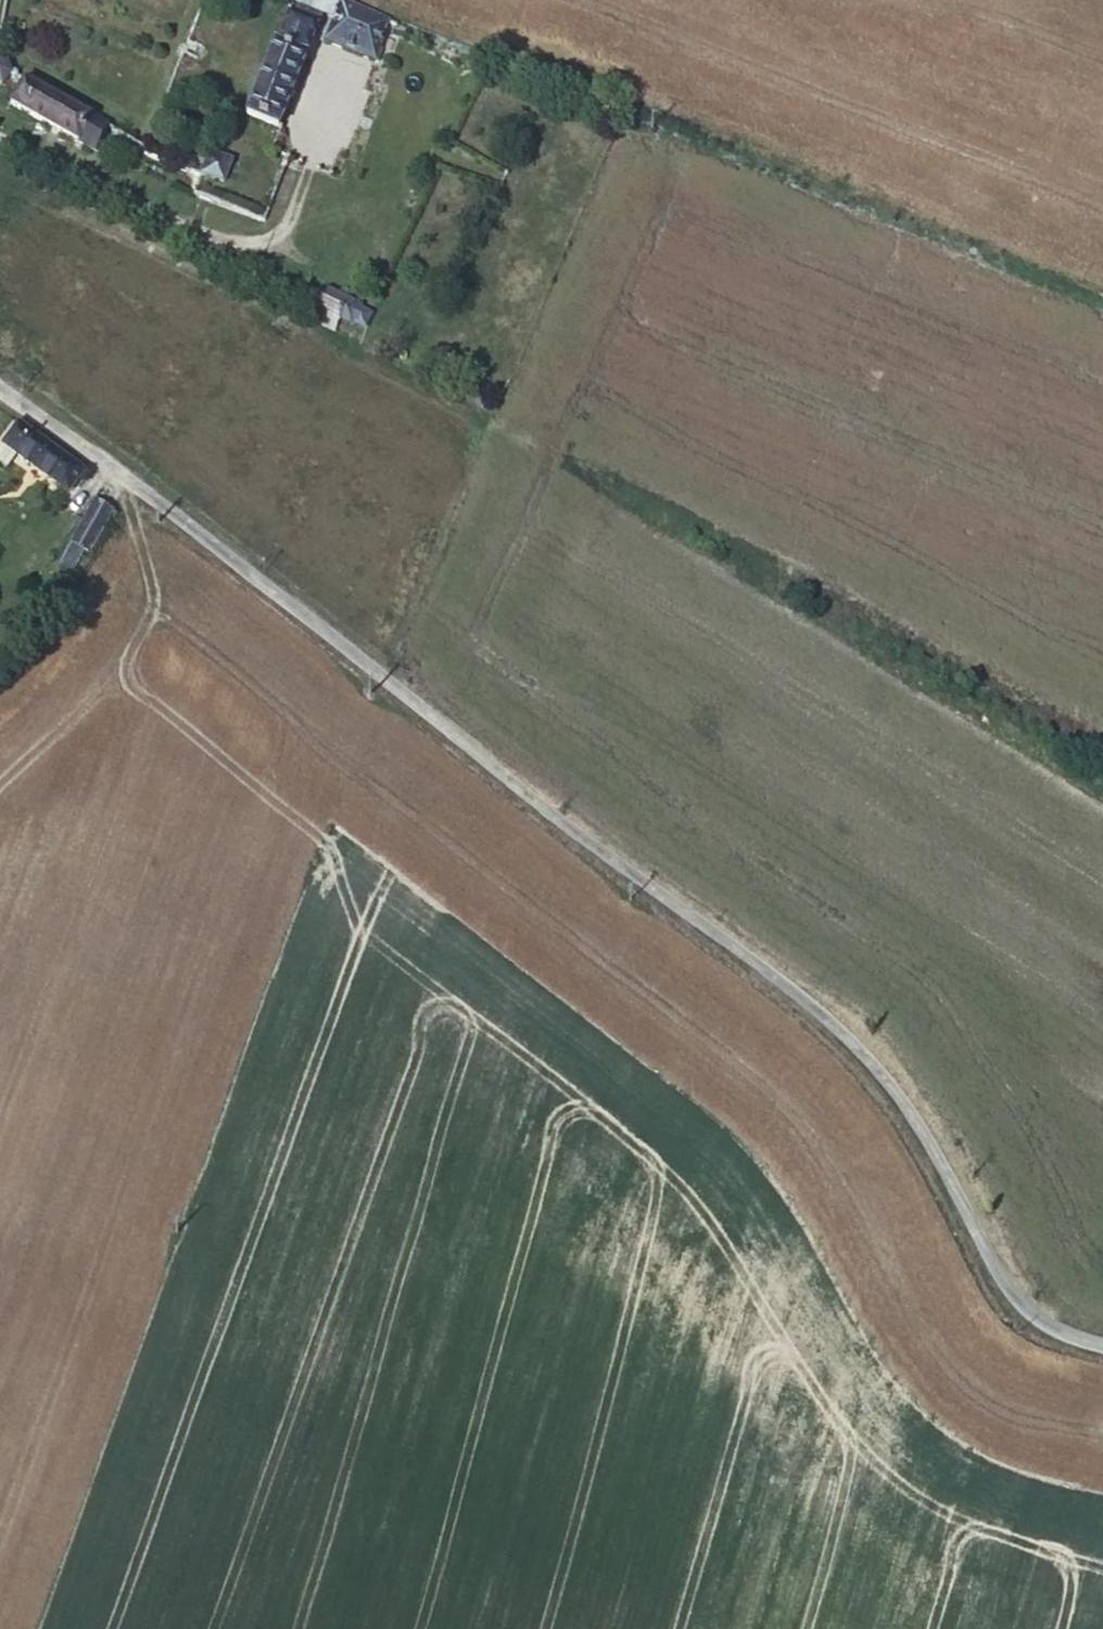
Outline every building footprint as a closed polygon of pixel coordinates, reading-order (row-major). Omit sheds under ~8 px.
[(343,5),(331,0),(296,0),(336,18),(343,5)] [(343,5),(336,18),(327,41),(375,62),(390,24),(343,5)] [(317,24),(287,9),(243,113),(275,128),(317,24)] [(20,78),(22,72),(2,62),(0,71),(0,83),(13,90),(20,78)] [(94,153),(107,130),(21,86),(10,108),(94,153)] [(231,164),(207,155),(197,180),(221,190),(231,164)] [(324,296),(311,322),(332,333),(339,316),(364,328),(369,317),(324,296)] [(34,439),(16,427),(2,448),(68,496),(83,475),(34,439)] [(108,518),(94,508),(65,546),(70,550),(66,555),(73,560),(77,555),(83,558),(104,521),(106,522),(108,518)]
